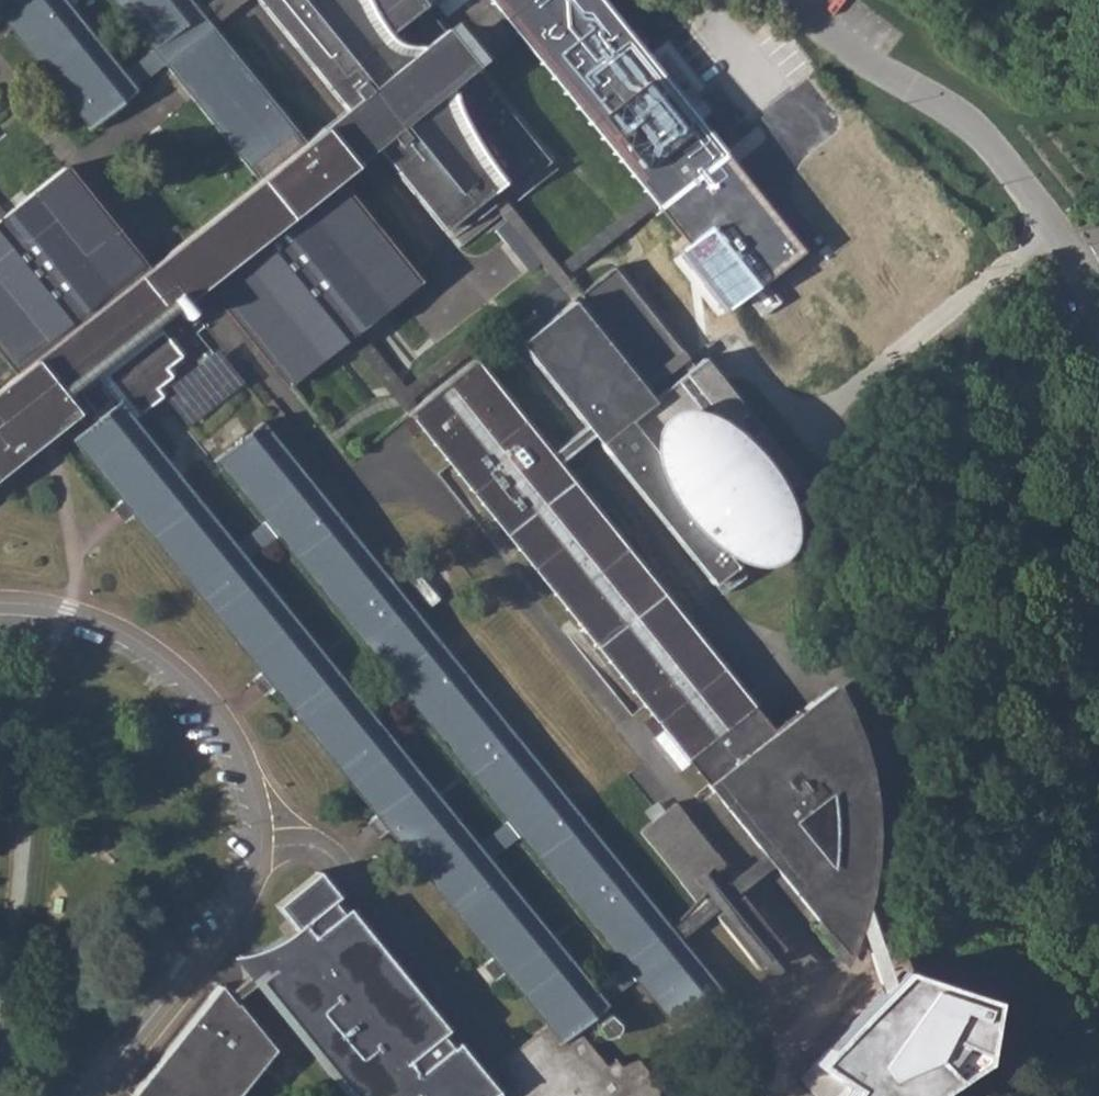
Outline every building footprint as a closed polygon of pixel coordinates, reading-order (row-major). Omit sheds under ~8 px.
[(2,36),(8,31),(87,131),(149,79),(137,64),(122,76),(61,0),(0,0),(0,33),(2,36)] [(193,295),(205,286),(286,388),(360,329),(416,283),(338,184),(335,186),(332,180),(350,166),(348,163),(346,165),(335,150),(322,134),(321,129),(303,143),(189,0),(111,0),(152,52),(137,64),(149,79),(164,66),(182,89),(192,96),(257,181),(175,244),(163,256),(193,295)] [(417,0),(254,0),(360,131),(456,251),(505,211),(512,220),(516,216),(535,200),(529,191),(555,171),(417,0)] [(493,0),(652,198),(656,203),(653,206),(656,208),(723,155),(720,151),(716,154),(592,0),(493,0)] [(723,155),(656,208),(686,246),(681,250),(728,309),(745,296),(763,319),(783,303),(767,283),(803,254),(723,155)] [(127,420),(173,380),(168,373),(183,362),(155,326),(193,295),(163,256),(144,271),(63,168),(1,218),(0,219),(0,351),(13,368),(16,365),(19,370),(16,372),(19,375),(0,390),(0,476),(46,439),(57,430),(67,422),(77,415),(86,427),(110,423),(127,420)] [(695,368),(613,267),(581,294),(518,346),(711,585),(734,568),(717,548),(725,542),(747,552),(770,551),(776,530),(774,519),(770,510),(767,504),(778,496),(782,500),(803,484),(704,361),(695,368)] [(218,352),(161,395),(188,430),(245,388),(232,371),(218,352)] [(632,694),(706,785),(772,731),(471,365),(474,362),(473,360),(419,404),(406,415),(414,425),(632,694)] [(252,542),(245,534),(229,547),(127,420),(110,423),(86,427),(77,434),(71,439),(72,442),(74,441),(120,498),(115,502),(121,509),(127,517),(132,513),(260,672),(255,676),(262,686),(267,693),(274,688),(375,815),(370,820),(377,828),(382,835),(388,830),(489,956),(484,960),(490,967),(496,975),(501,971),(544,1024),(555,1026),(575,1028),(588,1017),(594,1024),(592,1025),(599,1038),(609,1033),(614,1026),(604,1013),(602,1015),(597,1009),(602,1005),(600,1003),(614,992),(608,984),(601,976),(585,989),(487,868),(507,851),(500,842),(492,833),(472,849),(434,802),(381,737),(399,722),(390,710),(380,699),(363,713),(321,662),(241,562),(258,550),(252,542)] [(614,966),(601,976),(608,984),(614,992),(627,982),(632,979),(671,1028),(669,1030),(672,1034),(701,1011),(721,995),(718,992),(716,994),(669,937),(260,428),(261,426),(259,423),(211,462),(212,464),(214,462),(261,522),(258,524),(245,534),(252,542),(258,550),(270,540),(274,537),(395,687),(390,691),(380,699),(390,710),(399,722),(409,713),(414,710),(505,822),(505,823),(502,826),(492,833),(500,842),(507,851),(516,844),(520,841),(617,963),(614,966)] [(778,496),(767,504),(770,510),(782,500),(778,496)] [(832,683),(772,731),(706,785),(764,857),(847,959),(856,927),(863,903),(876,861),(873,801),(866,763),(862,746),(832,683)] [(736,881),(675,805),(658,818),(640,833),(694,901),(704,893),(711,903),(718,911),(712,917),(757,973),(790,947),(736,881)] [(480,1076),(452,1042),(446,1046),(435,1034),(442,1028),(344,908),(337,912),(333,906),(326,899),(333,894),(324,882),(313,869),(270,903),(289,927),(272,940),(259,945),(261,951),(264,958),(239,975),(220,990),(226,996),(230,1000),(245,988),(254,981),(346,1095),(455,1095),(480,1076)] [(892,982),(863,903),(856,927),(879,995),(887,987),(892,982)] [(239,975),(264,958),(261,951),(259,945),(231,955),(235,965),(239,975)] [(816,1060),(857,1086),(849,1095),(934,1095),(983,1063),(991,999),(903,970),(892,982),(879,995),(816,1060)] [(220,990),(214,984),(129,1093),(132,1095),(232,1095),(271,1047),(235,1001),(233,1002),(230,1000),(226,996),(220,990)] [(544,1024),(525,1040),(497,1062),(480,1076),(455,1095),(655,1095),(655,1083),(635,1060),(618,1066),(612,1060),(605,1066),(575,1028),(555,1026),(544,1024)]
